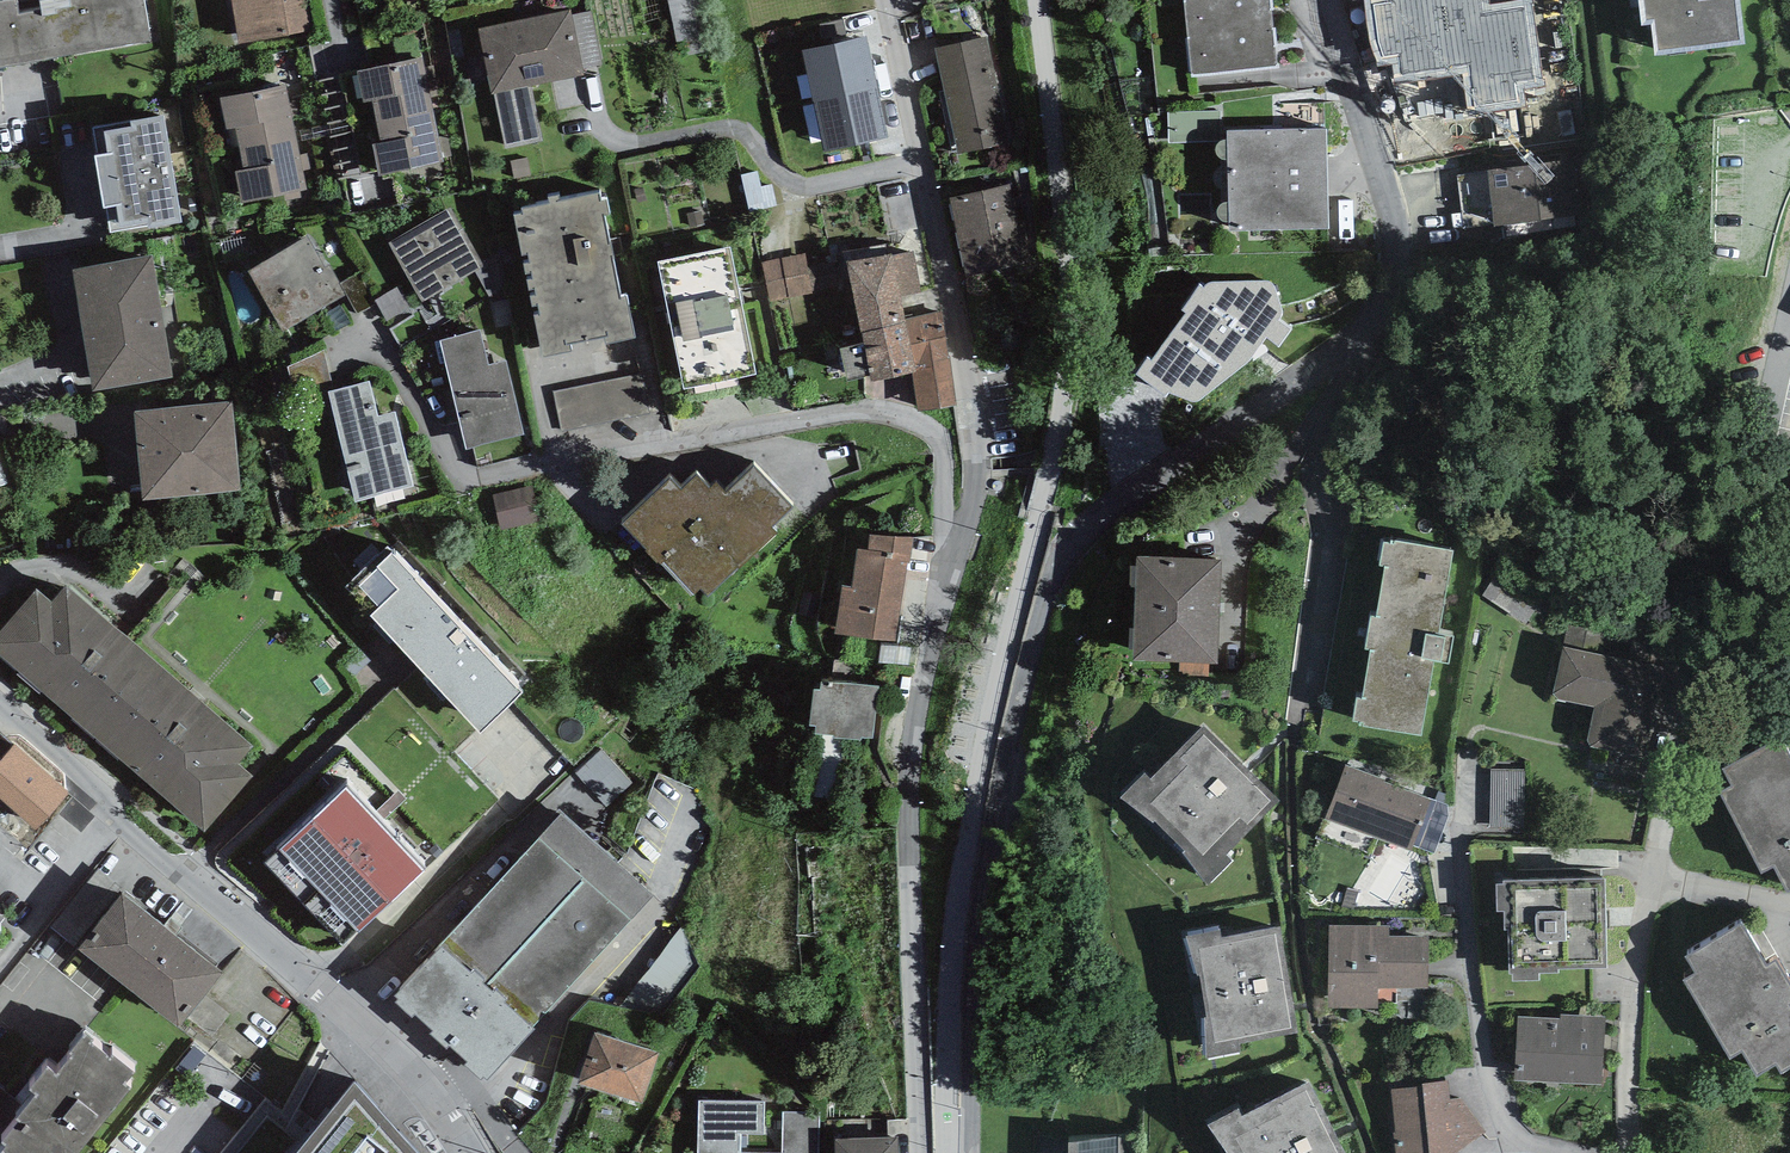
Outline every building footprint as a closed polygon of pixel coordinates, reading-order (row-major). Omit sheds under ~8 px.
[(151,39),(144,0),(81,0),(81,4),(71,5),(70,0),(38,0),(40,8),(19,12),(16,0),(0,0),(0,65),(151,39)] [(239,44),(312,32),(307,0),(232,0),(239,44)] [(682,59),(714,53),(704,0),(671,0),(682,59)] [(1187,29),(1273,21),(1271,0),(1184,0),(1187,29)] [(1490,33),(1542,28),(1539,0),(1487,0),(1490,33)] [(1642,23),(1651,21),(1655,53),(1746,42),(1740,0),(1640,0),(1642,23)] [(584,74),(570,9),(478,28),(491,93),(584,74)] [(1273,21),(1187,29),(1192,75),(1277,66),(1273,21)] [(801,49),(813,101),(877,87),(866,35),(801,49)] [(987,36),(935,47),(957,153),(1009,142),(987,36)] [(373,100),(376,119),(433,108),(423,57),(357,70),(364,102),(373,100)] [(235,127),(239,146),(296,134),(285,83),(220,96),(226,128),(235,127)] [(888,137),(877,87),(813,101),(823,151),(888,137)] [(1170,91),(1169,123),(1224,124),(1225,92),(1170,91)] [(444,162),(433,108),(376,119),(381,141),(372,143),(379,175),(444,162)] [(181,221),(164,113),(130,119),(130,121),(93,127),(110,230),(147,224),(147,226),(181,221)] [(1326,128),(1227,130),(1230,230),(1328,227),(1326,128)] [(306,188),(296,134),(239,146),(243,168),(235,170),(241,202),(306,188)] [(1575,158),(1487,168),(1494,225),(1582,214),(1575,158)] [(1010,183),(949,197),(966,274),(1031,260),(1022,223),(1018,224),(1010,183)] [(600,190),(522,206),(523,210),(514,212),(543,355),(571,349),(569,342),(604,335),(605,342),(635,336),(626,293),(621,294),(604,211),(608,210),(606,197),(602,198),(600,190)] [(450,207),(389,242),(422,301),(484,265),(450,207)] [(324,266),(307,236),(248,270),(283,330),(346,294),(328,264),(324,266)] [(730,245),(658,260),(683,387),(756,372),(730,245)] [(847,260),(860,330),(905,318),(901,296),(921,292),(913,250),(892,254),(891,251),(847,260)] [(809,288),(806,251),(769,254),(772,291),(809,288)] [(151,253),(71,267),(93,391),(173,377),(151,253)] [(1230,290),(1230,310),(1277,310),(1277,275),(1244,275),(1244,290),(1230,290)] [(1179,359),(1178,352),(1226,351),(1225,299),(1152,301),(1154,360),(1179,359)] [(951,358),(941,311),(905,318),(916,370),(912,371),(918,410),(956,404),(951,358)] [(916,370),(905,318),(860,330),(871,379),(912,371),(916,370)] [(480,329),(440,339),(467,449),(524,435),(505,361),(489,365),(480,329)] [(642,374),(554,391),(562,431),(650,414),(642,374)] [(369,380),(327,390),(355,500),(414,485),(395,410),(378,415),(369,380)] [(232,400),(134,410),(142,498),(241,488),(232,400)] [(793,506),(754,464),(726,490),(716,480),(711,485),(697,470),(680,485),(670,475),(623,519),(694,594),(701,587),(709,595),(777,531),(772,525),(793,506)] [(536,485),(497,493),(505,528),(544,520),(536,485)] [(912,538),(869,533),(867,549),(858,548),(853,588),(841,586),(835,631),(858,634),(858,636),(895,641),(906,563),(909,563),(912,538)] [(1454,549),(1383,537),(1379,564),(1385,565),(1377,612),(1371,611),(1365,647),(1371,648),(1363,694),(1357,693),(1352,719),(1360,721),(1360,724),(1420,735),(1433,659),(1449,662),(1454,634),(1440,631),(1454,549)] [(522,690),(388,545),(346,585),(480,731),(522,690)] [(1222,557),(1136,555),(1132,659),(1218,661),(1222,557)] [(251,775),(238,763),(254,745),(66,583),(51,601),(35,588),(0,628),(0,654),(204,829),(251,775)] [(1664,668),(1562,646),(1551,695),(1595,705),(1587,744),(1644,756),(1664,668)] [(874,737),(878,685),(821,681),(821,688),(814,687),(811,724),(815,724),(815,732),(833,734),(833,737),(862,739),(862,736),(874,737)] [(1279,801),(1204,724),(1152,776),(1144,768),(1118,793),(1208,884),(1233,858),(1227,852),(1279,801)] [(1726,768),(1734,784),(1720,791),(1762,871),(1774,865),(1787,890),(1789,889),(1789,754),(1782,738),(1726,768)] [(36,829),(68,793),(14,745),(0,760),(0,796),(36,829)] [(581,764),(611,801),(634,781),(604,745),(581,764)] [(1411,851),(1431,798),(1345,764),(1316,838),(1370,859),(1378,838),(1411,851)] [(1539,777),(1500,776),(1500,831),(1539,833),(1539,777)] [(347,784),(265,860),(344,944),(425,868),(347,784)] [(653,895),(561,813),(441,945),(396,994),(399,997),(395,1001),(412,1016),(415,1012),(433,1026),(430,1032),(446,1048),(449,1044),(467,1059),(463,1063),(481,1079),(483,1076),(487,1079),(535,1028),(532,1026),(653,895)] [(77,947),(123,890),(98,869),(50,928),(76,948),(77,947)] [(1504,884),(1496,884),(1496,910),(1503,910),(1504,929),(1508,929),(1509,973),(1512,973),(1513,980),(1539,980),(1539,972),(1558,972),(1558,968),(1607,967),(1605,878),(1503,880),(1504,884)] [(77,947),(179,1025),(222,974),(123,890),(77,947)] [(1686,954),(1696,971),(1684,979),(1730,1056),(1742,1049),(1756,1074),(1775,1062),(1781,1073),(1789,1068),(1789,982),(1776,958),(1766,964),(1741,922),(1686,954)] [(1298,1031),(1279,926),(1221,936),(1219,925),(1180,931),(1203,1059),(1242,1052),(1240,1042),(1298,1031)] [(1388,926),(1328,925),(1328,1007),(1377,1007),(1377,988),(1428,988),(1428,936),(1388,936),(1388,926)] [(1557,1018),(1518,1016),(1515,1080),(1602,1084),(1606,1017),(1557,1014),(1557,1018)] [(659,1052),(594,1031),(577,1081),(643,1102),(659,1052)] [(84,1032),(69,1050),(73,1053),(56,1073),(47,1066),(29,1087),(35,1092),(16,1115),(19,1118),(1,1139),(6,1143),(0,1150),(0,1152),(77,1152),(131,1088),(125,1082),(134,1071),(112,1053),(111,1055),(84,1032)] [(1391,1088),(1396,1133),(1394,1133),(1396,1152),(1456,1152),(1487,1130),(1460,1097),(1449,1099),(1447,1079),(1423,1082),(1422,1085),(1391,1088)] [(1208,1124),(1223,1152),(1346,1152),(1308,1081),(1242,1115),(1238,1108),(1208,1124)] [(355,1082),(296,1152),(417,1152),(355,1082)] [(764,1102),(699,1101),(698,1152),(782,1152),(741,1152),(741,1134),(764,1134),(764,1102)] [(783,1111),(782,1152),(818,1152),(818,1112),(783,1111)] [(834,1136),(834,1152),(898,1152),(897,1135),(834,1136)] [(1079,1140),(1068,1141),(1068,1152),(1130,1152),(1130,1137),(1079,1140)]
